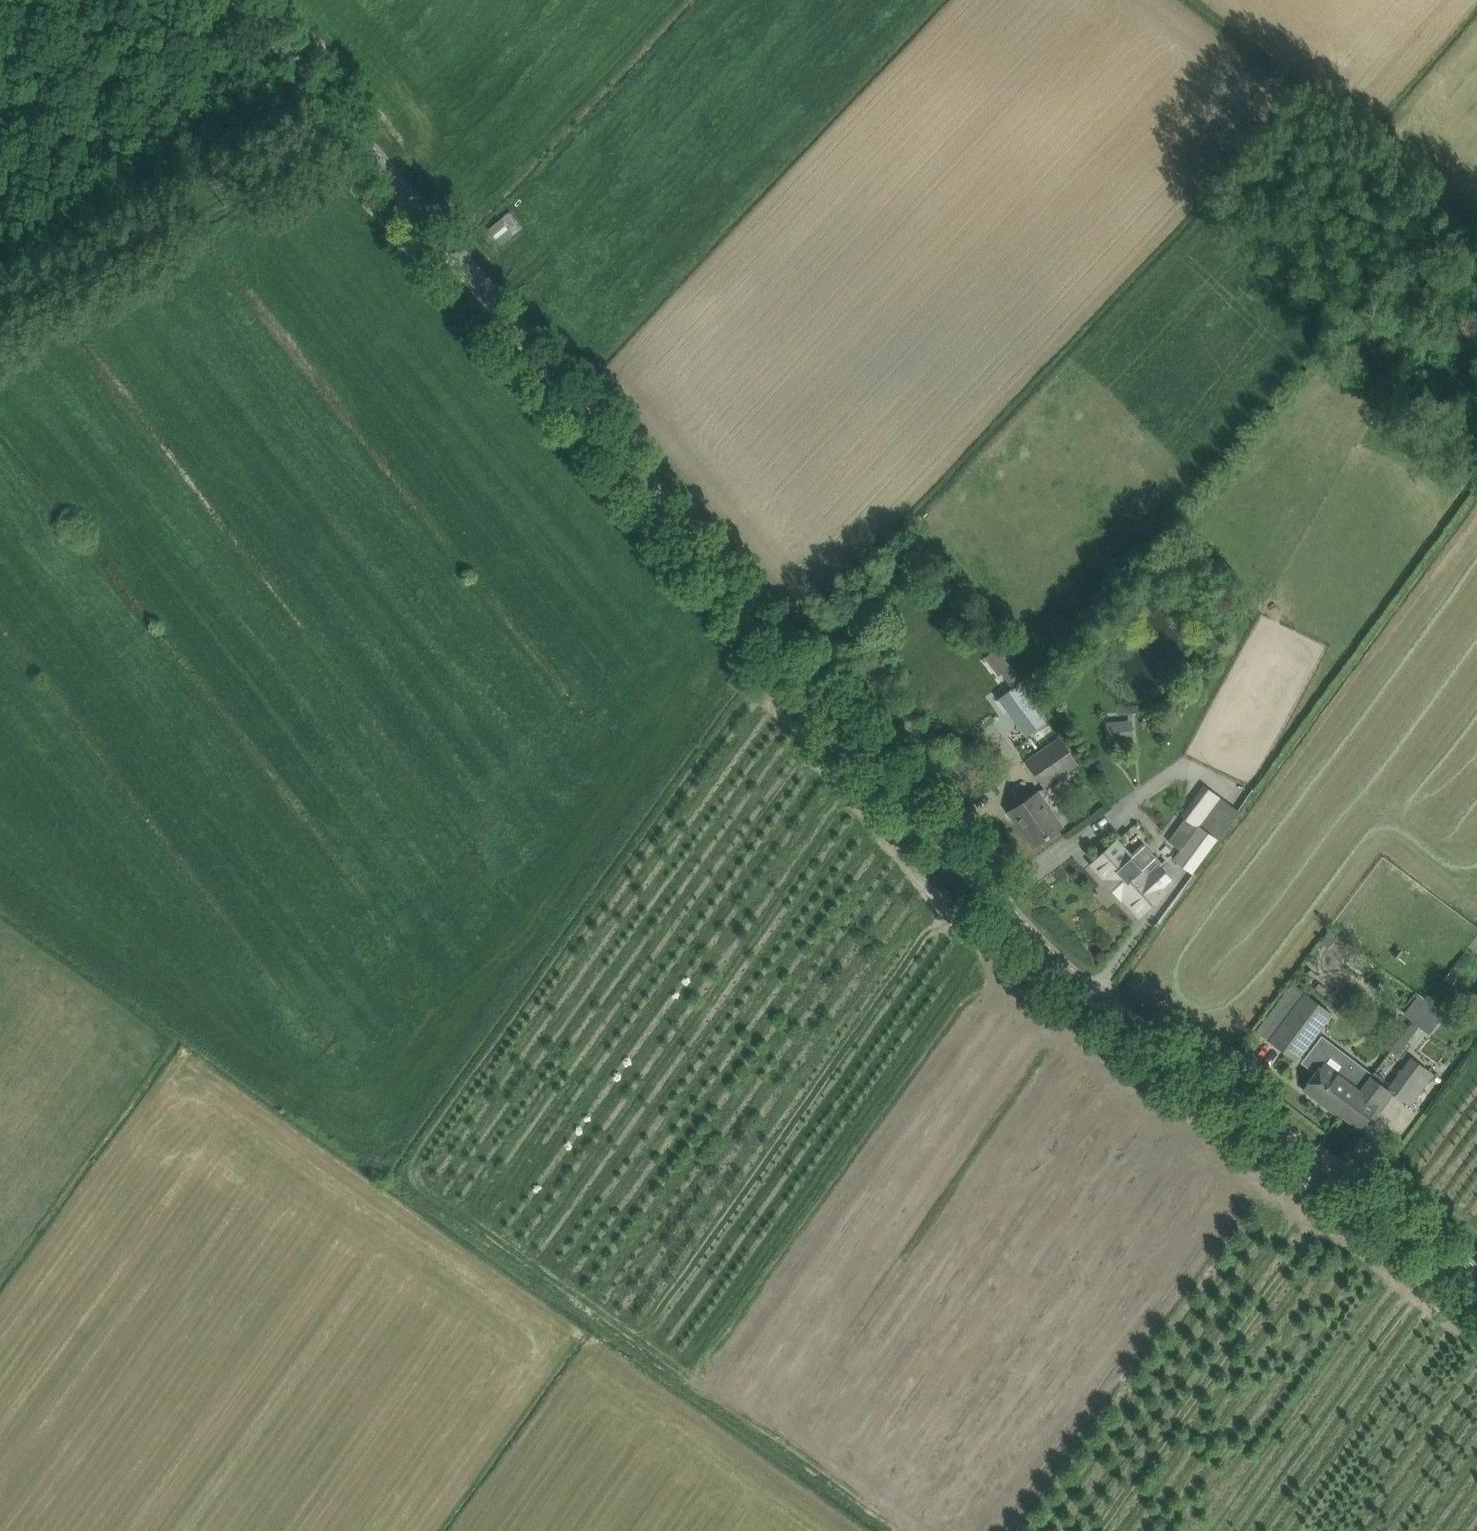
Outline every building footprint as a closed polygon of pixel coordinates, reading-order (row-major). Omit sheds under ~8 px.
[(511,208),(489,226),(500,239),(522,220),(511,208)] [(999,698),(1027,736),(1046,722),(1018,684),(999,698)] [(1119,720),(1106,721),(1108,744),(1134,742),(1133,723),(1132,719),(1119,720)] [(1078,764),(1060,737),(1027,760),(1045,786),(1078,764)] [(1038,791),(1026,799),(1009,811),(1034,846),(1062,827),(1038,791)] [(1176,857),(1176,858),(1194,871),(1218,838),(1200,825),(1198,827),(1181,850),(1176,857)] [(1105,880),(1106,881),(1121,897),(1122,895),(1139,914),(1163,892),(1160,888),(1170,879),(1158,866),(1148,875),(1116,841),(1092,863),(1107,878),(1105,880)] [(1304,991),(1268,1038),(1296,1060),(1332,1013),(1304,991)] [(1445,1011),(1429,1000),(1413,1021),(1419,1025),(1429,1033),(1445,1011)] [(1304,1060),(1302,1063),(1313,1072),(1303,1085),(1314,1094),(1315,1093),(1329,1104),(1328,1105),(1342,1115),(1360,1091),(1335,1072),(1347,1057),(1322,1037),(1307,1056),(1304,1060)] [(1422,1090),(1434,1074),(1427,1069),(1420,1078),(1405,1067),(1392,1084),(1375,1071),(1360,1091),(1342,1115),(1360,1129),(1368,1118),(1371,1113),(1376,1117),(1394,1094),(1409,1106),(1422,1090)]
